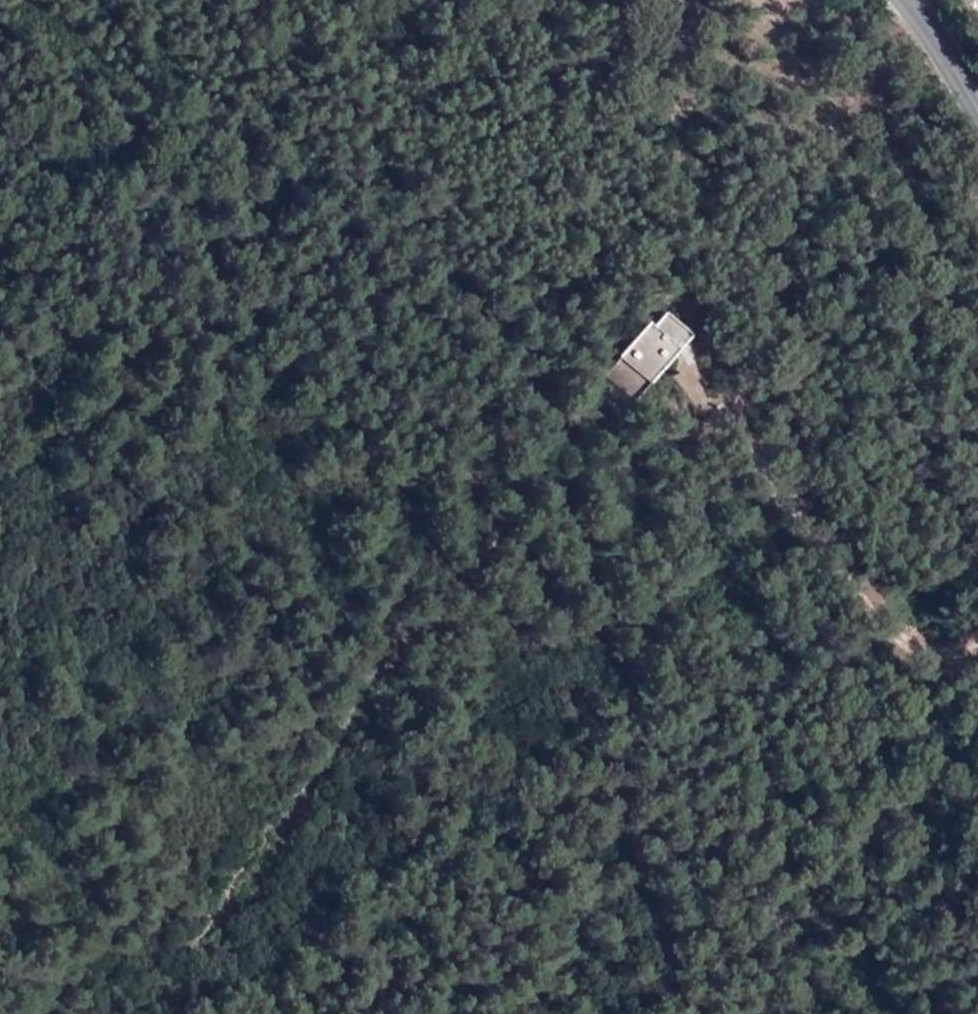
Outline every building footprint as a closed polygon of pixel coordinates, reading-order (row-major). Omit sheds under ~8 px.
[(671,316),(611,373),(633,397),(694,340),(671,316)]
